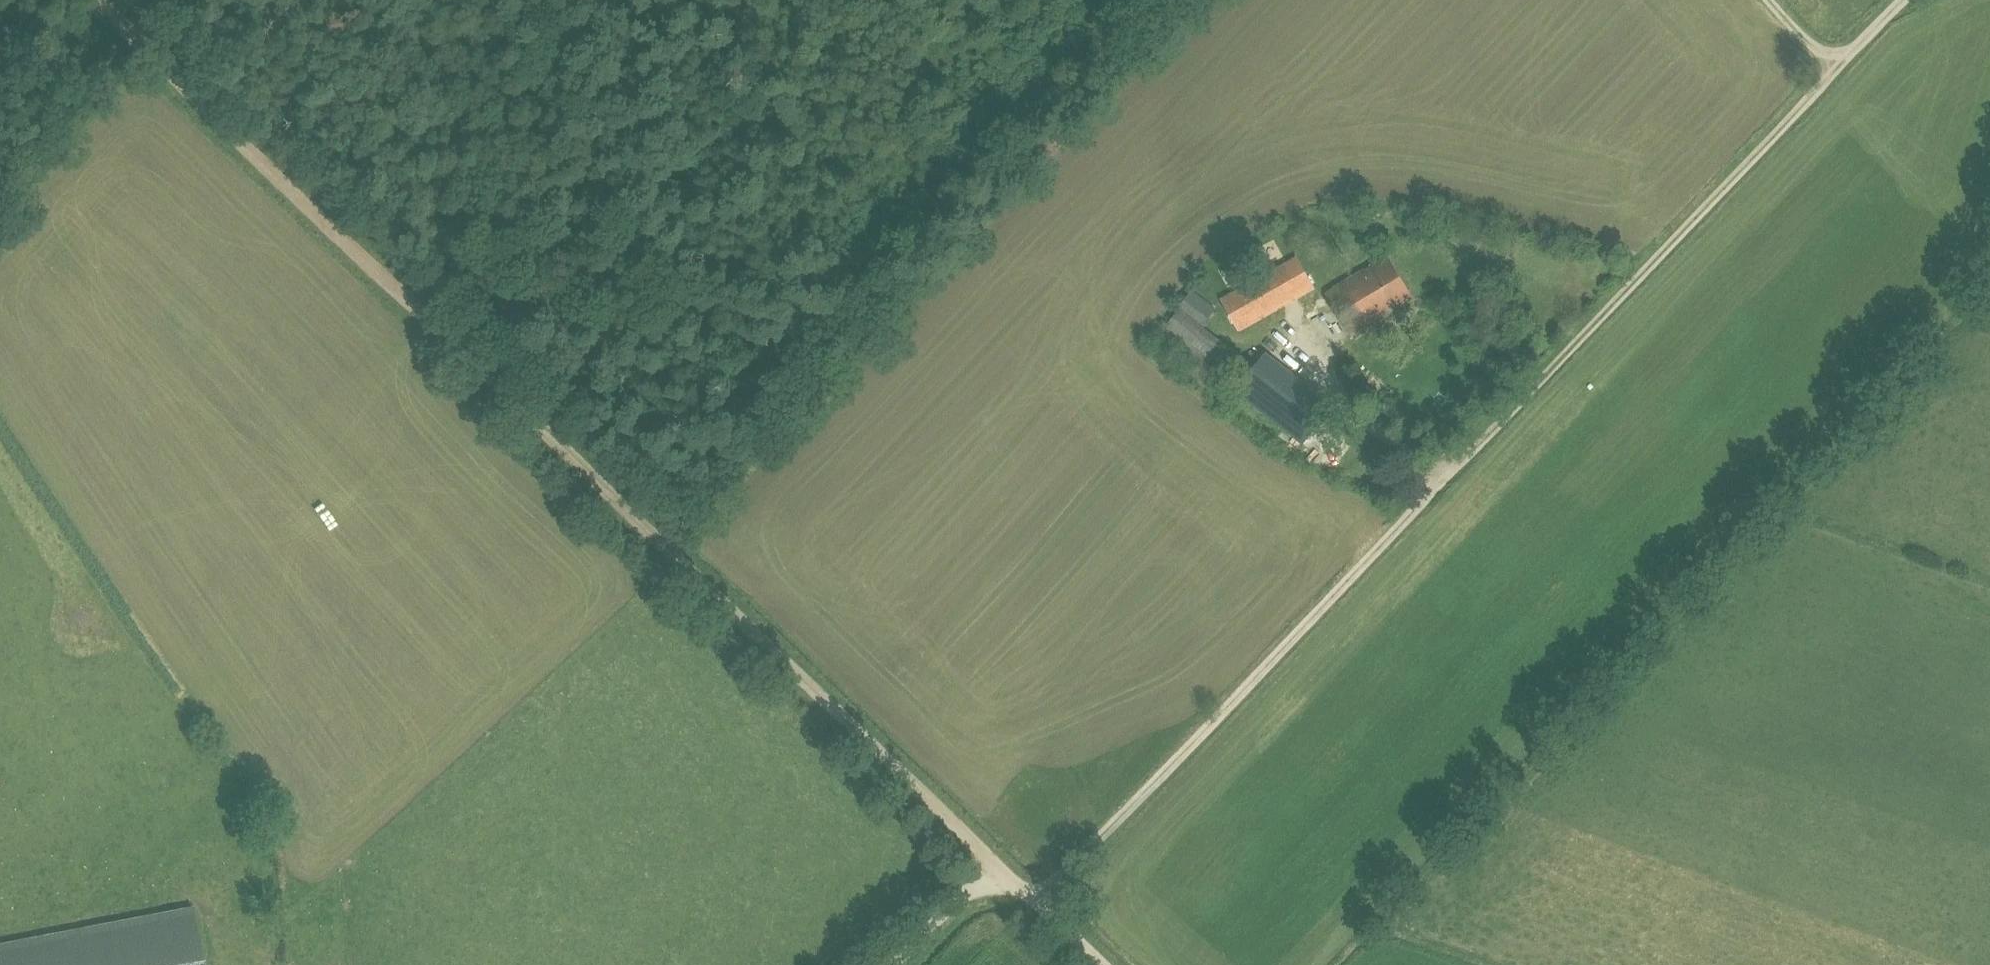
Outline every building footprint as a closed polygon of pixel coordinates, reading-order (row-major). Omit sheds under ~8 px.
[(1314,288),(1304,270),(1319,262),(1307,241),(1217,293),(1238,331),(1314,288)] [(1387,256),(1326,292),(1352,336),(1413,299),(1387,256)] [(1216,309),(1191,290),(1178,308),(1179,309),(1160,333),(1227,386),(1244,364),(1227,351),(1230,348),(1203,327),(1216,309)] [(1302,444),(1333,405),(1266,353),(1235,391),(1302,444)] [(0,944),(0,964),(204,964),(193,907),(0,944)]
